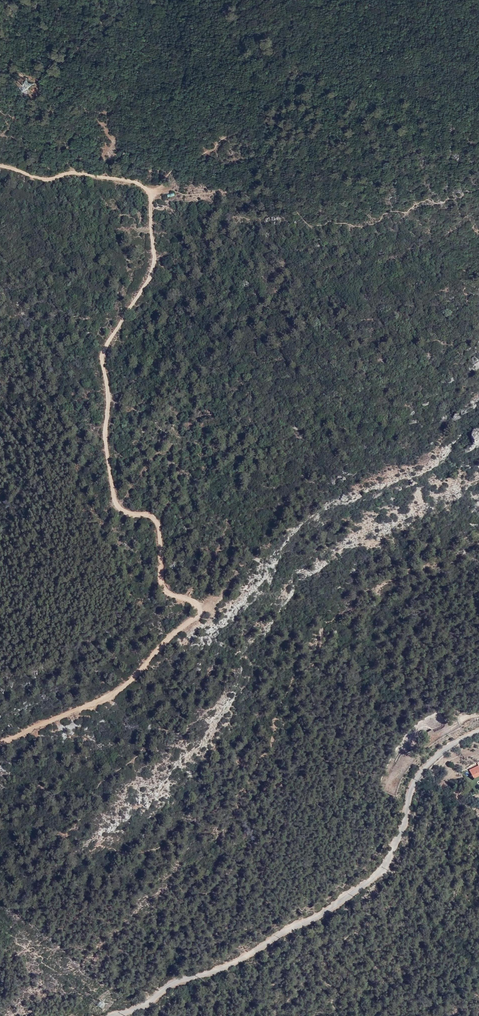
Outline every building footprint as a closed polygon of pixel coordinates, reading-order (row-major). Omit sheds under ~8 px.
[(26,79),(22,85),(28,89),(32,83),(26,79)] [(467,770),(471,778),(478,774),(478,764),(476,765),(467,770)]
